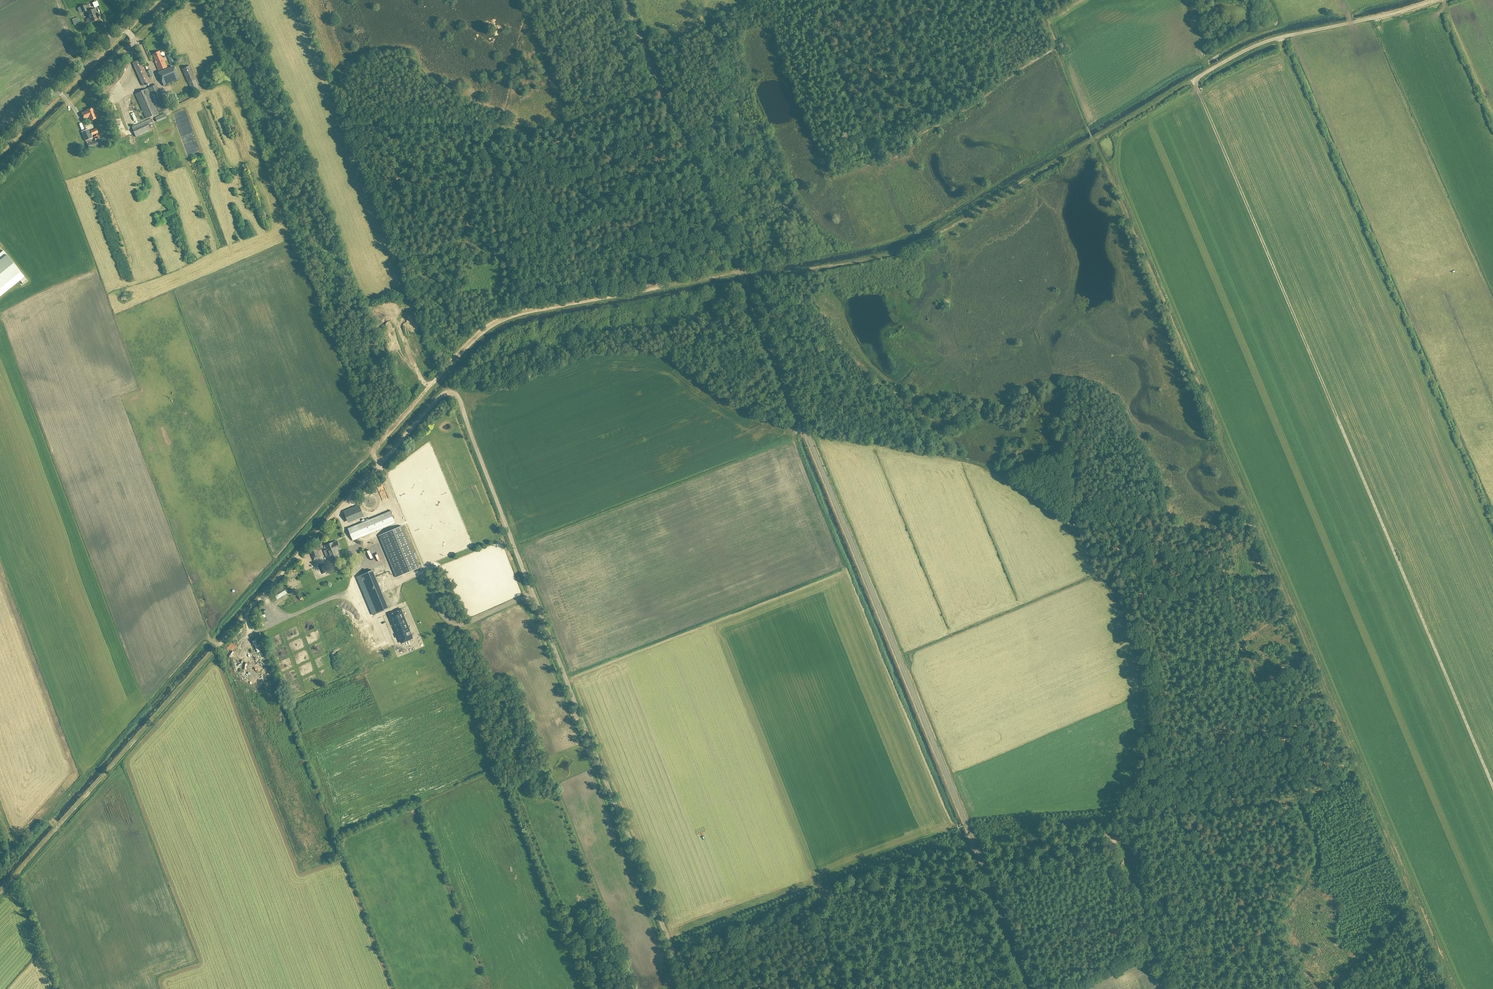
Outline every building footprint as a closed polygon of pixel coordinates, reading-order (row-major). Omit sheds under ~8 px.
[(96,12),(95,8),(87,11),(91,22),(98,19),(96,12)] [(162,58),(162,57),(164,56),(164,55),(163,53),(162,52),(160,53),(159,51),(152,54),(155,61),(154,61),(158,70),(167,67),(163,57),(162,58)] [(145,72),(139,59),(132,62),(142,85),(150,82),(148,77),(145,72)] [(189,65),(182,69),(188,83),(192,92),(199,89),(197,85),(199,84),(197,79),(195,80),(189,65)] [(171,69),(175,81),(179,79),(174,68),(171,69)] [(158,113),(147,88),(135,94),(146,118),(158,113)] [(86,110),(86,111),(81,113),(84,119),(88,117),(90,121),(97,118),(93,108),(86,110)] [(155,118),(156,120),(157,122),(166,118),(164,114),(155,118)] [(139,122),(135,116),(130,118),(134,125),(139,122)] [(153,124),(150,119),(131,127),(135,137),(151,130),(148,126),(153,124)] [(85,141),(92,138),(88,129),(81,132),(85,141)] [(87,143),(89,148),(106,142),(104,137),(87,143)] [(0,260),(0,288),(20,272),(7,255),(0,260)] [(391,511),(348,528),(353,540),(396,523),(391,511)] [(420,568),(402,526),(379,536),(396,578),(420,568)] [(328,561),(332,559),(332,561),(335,562),(338,561),(339,558),(339,557),(340,556),(337,550),(340,549),(337,541),(334,542),(325,546),(326,549),(324,550),(328,561)] [(319,544),(310,548),(316,560),(320,558),(317,550),(321,548),(319,544)] [(373,615),(389,608),(373,570),(357,577),(373,615)] [(274,600),(281,593),(278,591),(272,598),(274,600)] [(398,635),(397,636),(398,636),(401,643),(412,638),(409,631),(410,631),(410,630),(409,631),(401,609),(396,611),(397,612),(394,614),(393,612),(388,614),(389,614),(398,635)]
